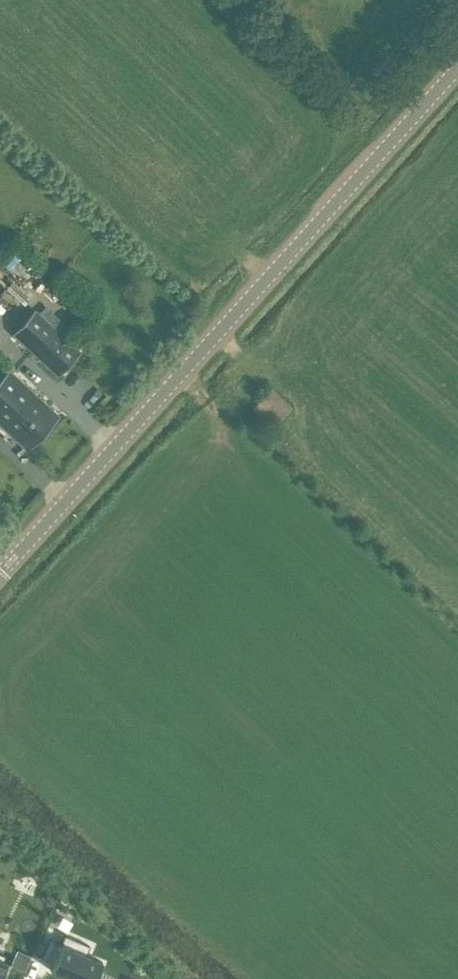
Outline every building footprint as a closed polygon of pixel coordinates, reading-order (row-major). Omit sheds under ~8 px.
[(81,351),(37,311),(15,335),(59,375),(81,351)] [(59,416),(10,371),(0,381),(0,423),(9,431),(6,435),(11,439),(14,436),(29,450),(59,416)] [(294,407),(273,389),(255,409),(276,427),(294,407)] [(41,956),(53,961),(50,969),(74,978),(95,978),(103,961),(86,954),(90,945),(65,934),(61,943),(49,938),(41,956)] [(17,949),(10,964),(25,970),(31,955),(17,949)]
